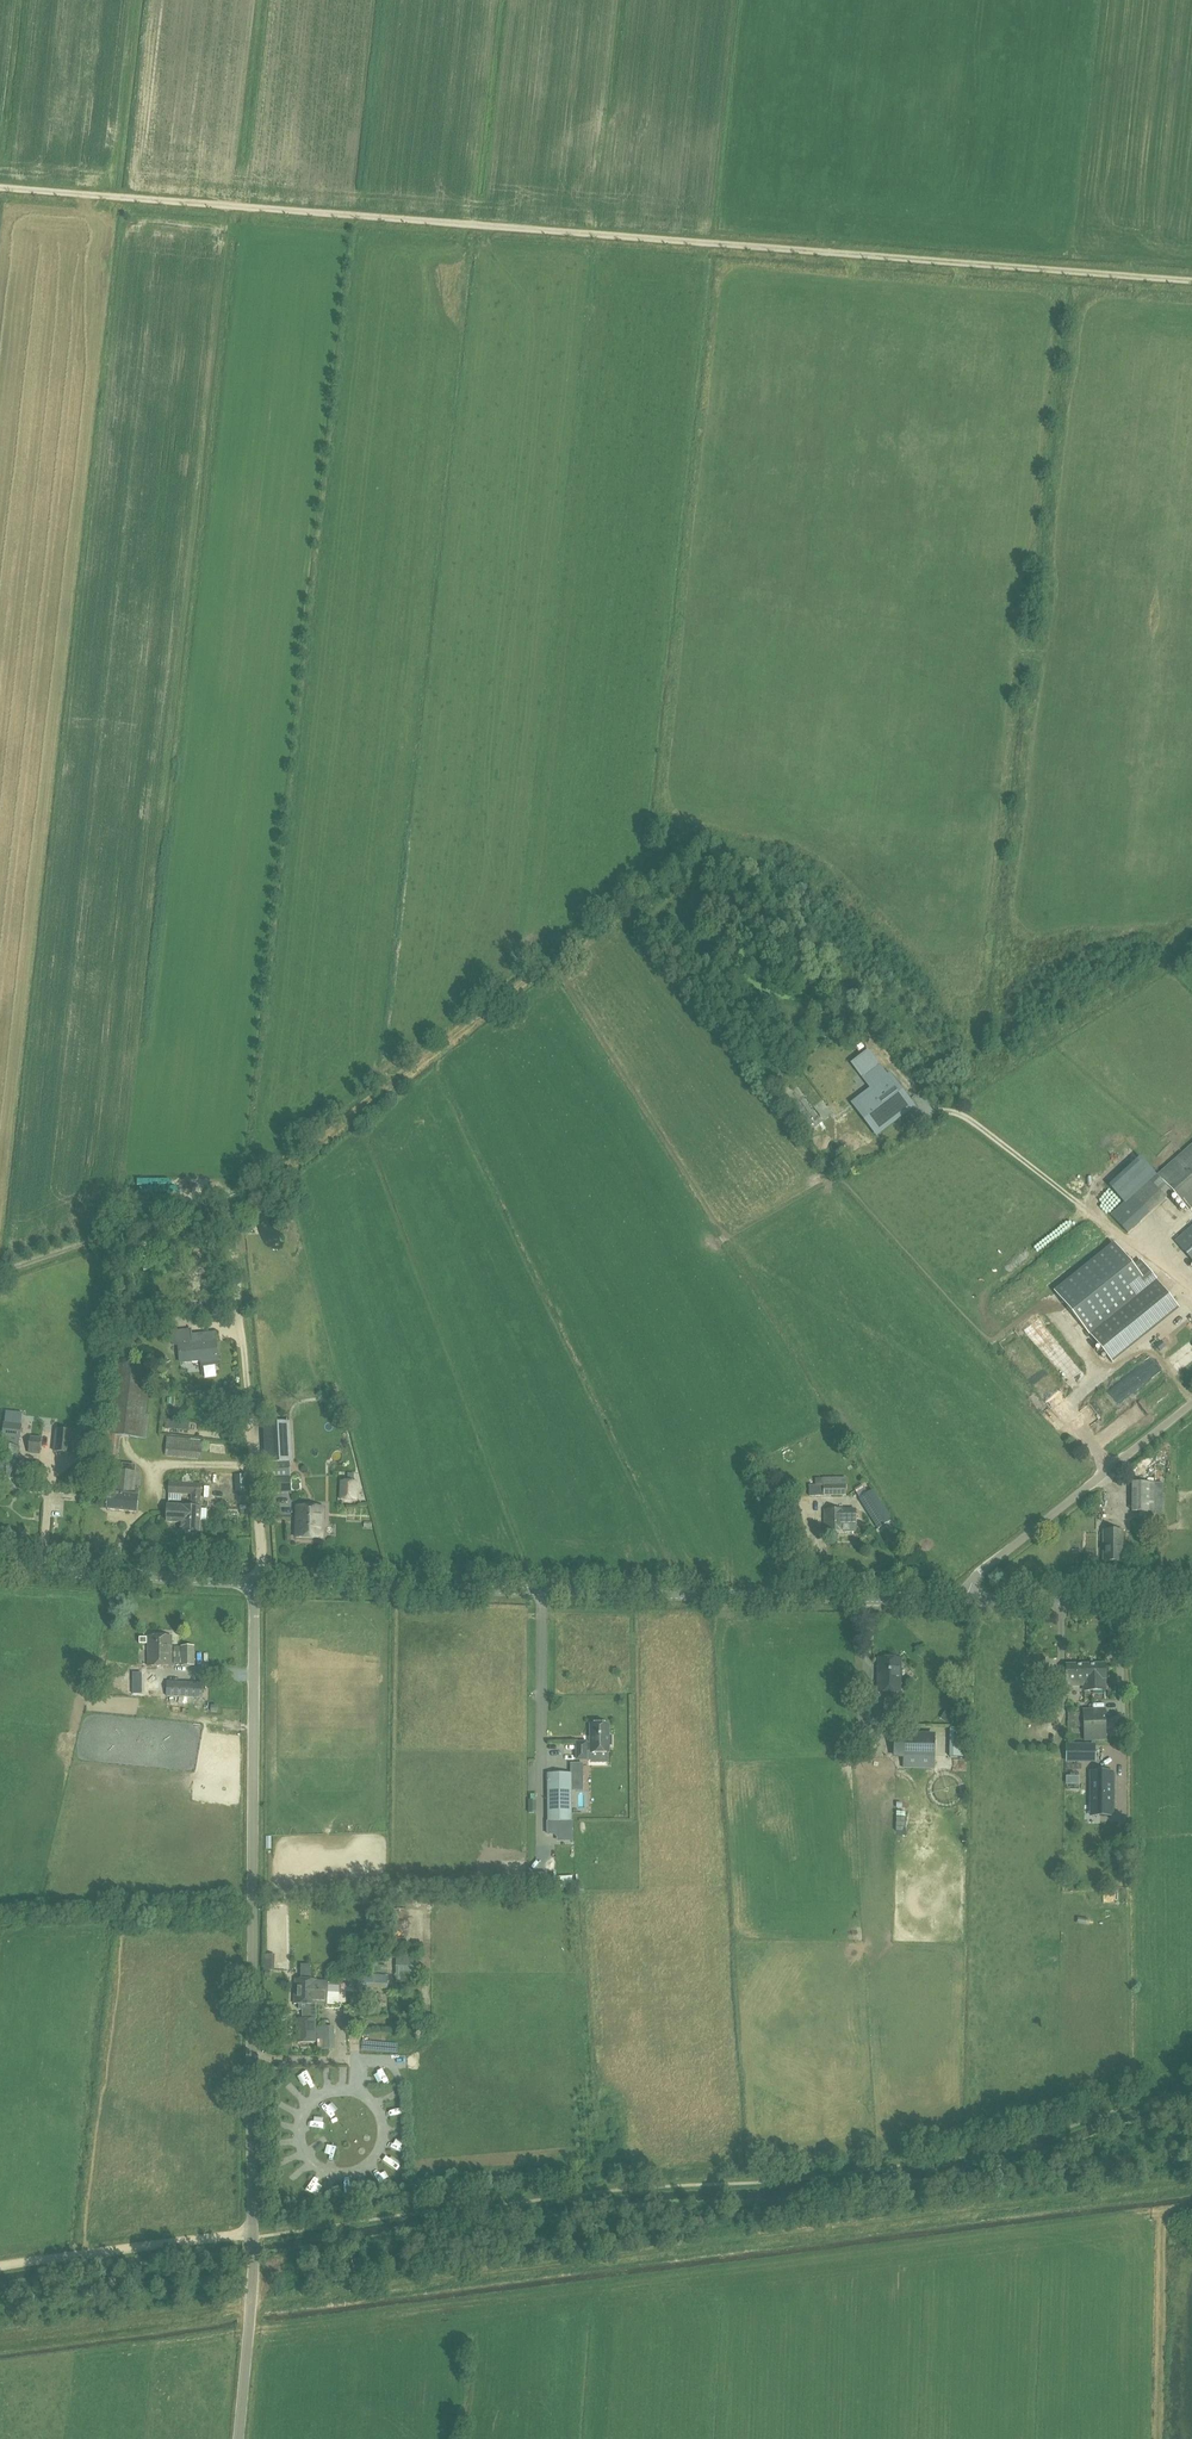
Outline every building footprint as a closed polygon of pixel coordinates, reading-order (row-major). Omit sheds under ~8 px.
[(760,1029),(769,1031),(771,1021),(763,1019),(763,1020),(761,1028),(760,1029)] [(875,1089),(857,1103),(878,1131),(899,1115),(896,1111),(907,1102),(889,1078),(887,1080),(866,1053),(854,1062),(875,1089)] [(851,1068),(839,1074),(846,1089),(858,1083),(851,1068)] [(1160,1174),(1189,1209),(1191,1206),(1191,1146),(1160,1174)] [(1173,1240),(1191,1262),(1191,1223),(1173,1240)] [(1054,1294),(1085,1331),(1144,1283),(1153,1275),(1141,1260),(1132,1268),(1113,1245),(1054,1294)] [(163,1262),(177,1261),(176,1253),(162,1254),(163,1262)] [(1158,1265),(1152,1270),(1168,1287),(1174,1282),(1158,1265)] [(1036,1341),(1047,1332),(1035,1319),(1025,1328),(1036,1341)] [(1127,1348),(1134,1355),(1157,1334),(1150,1327),(1127,1348)] [(1167,1329),(1158,1336),(1166,1345),(1174,1338),(1167,1329)] [(195,1334),(196,1342),(192,1342),(191,1330),(171,1331),(172,1344),(179,1343),(180,1362),(201,1360),(202,1365),(218,1364),(216,1340),(215,1333),(195,1334)] [(113,1362),(106,1434),(98,1433),(95,1467),(117,1469),(120,1435),(146,1437),(149,1415),(146,1414),(151,1365),(113,1362)] [(1109,1438),(1124,1421),(1115,1413),(1100,1430),(1109,1438)] [(21,1424),(4,1422),(0,1468),(0,1476),(2,1477),(2,1478),(6,1478),(7,1477),(15,1478),(16,1465),(18,1466),(19,1458),(18,1458),(21,1424)] [(289,1423),(265,1424),(266,1444),(266,1462),(291,1460),(289,1423)] [(84,1431),(56,1429),(53,1453),(82,1455),(84,1431)] [(28,1436),(27,1452),(39,1453),(40,1437),(28,1436)] [(201,1458),(202,1440),(167,1436),(165,1455),(201,1458)] [(137,1511),(139,1488),(135,1488),(136,1472),(116,1470),(113,1494),(109,1494),(107,1508),(137,1511)] [(271,1494),(292,1492),(290,1477),(270,1477),(271,1494)] [(357,1502),(358,1481),(340,1480),(339,1500),(357,1502)] [(862,1491),(875,1486),(872,1481),(860,1486),(862,1491)] [(199,1532),(201,1483),(169,1482),(169,1493),(192,1494),(191,1506),(168,1505),(167,1522),(182,1523),(182,1531),(199,1532)] [(1154,1482),(1132,1482),(1132,1511),(1153,1511),(1154,1482)] [(846,1484),(815,1484),(809,1484),(809,1495),(815,1495),(846,1495),(846,1484)] [(872,1491),(860,1498),(879,1529),(891,1521),(872,1491)] [(323,1507),(297,1506),(296,1537),(322,1538),(323,1507)] [(856,1531),(856,1509),(824,1509),(824,1531),(856,1531)] [(1122,1561),(1122,1530),(1104,1530),(1103,1561),(1122,1561)] [(148,1665),(172,1664),(171,1636),(148,1636),(148,1665)] [(181,1665),(195,1665),(195,1646),(181,1646),(181,1665)] [(879,1658),(878,1690),(900,1691),(900,1658),(879,1658)] [(1104,1677),(1105,1677),(1105,1664),(1066,1664),(1066,1685),(1084,1684),(1084,1690),(1105,1689),(1104,1677)] [(166,1697),(205,1698),(206,1682),(167,1681),(166,1697)] [(1085,1740),(1108,1738),(1106,1709),(1083,1710),(1085,1740)] [(949,1724),(955,1716),(946,1710),(940,1718),(949,1724)] [(1068,1712),(1068,1726),(1081,1726),(1081,1711),(1068,1712)] [(577,1743),(577,1759),(587,1759),(586,1751),(590,1751),(590,1753),(609,1753),(609,1746),(612,1745),(612,1736),(609,1736),(609,1724),(591,1724),(591,1744),(586,1744),(586,1743),(577,1743)] [(895,1734),(895,1755),(895,1758),(903,1758),(903,1769),(933,1769),(934,1735),(895,1734)] [(1081,1761),(1081,1745),(1067,1745),(1067,1761),(1081,1761)] [(572,1773),(572,1790),(583,1790),(582,1764),(572,1764),(572,1773)] [(1091,1772),(1091,1805),(1100,1805),(1100,1816),(1112,1816),(1112,1772),(1091,1772)] [(572,1790),(572,1773),(547,1773),(548,1821),(572,1821),(572,1790)] [(1079,1807),(1079,1795),(1070,1795),(1070,1807),(1079,1807)] [(900,1808),(901,1822),(909,1821),(908,1808),(900,1808)] [(557,1882),(559,1873),(551,1872),(550,1881),(557,1882)] [(528,1878),(528,1888),(538,1888),(538,1873),(528,1873),(528,1878)] [(499,1887),(528,1888),(528,1878),(499,1878),(499,1887)] [(396,1954),(396,1982),(405,1982),(405,1977),(419,1977),(419,1954),(396,1954)] [(388,1974),(358,1973),(358,1977),(349,1977),(349,1987),(387,1988),(388,1974)] [(294,2002),(312,2003),(313,1979),(295,1978),(294,2002)] [(313,1979),(312,2003),(314,2003),(314,2002),(326,2003),(327,1993),(339,1994),(340,1981),(327,1981),(315,1980),(315,1979),(313,1979)] [(344,2019),(365,2018),(364,2005),(344,2006),(344,2019)] [(314,2018),(295,2018),(296,2041),(315,2040),(314,2018)] [(338,2043),(337,2023),(321,2023),(322,2044),(338,2043)]
